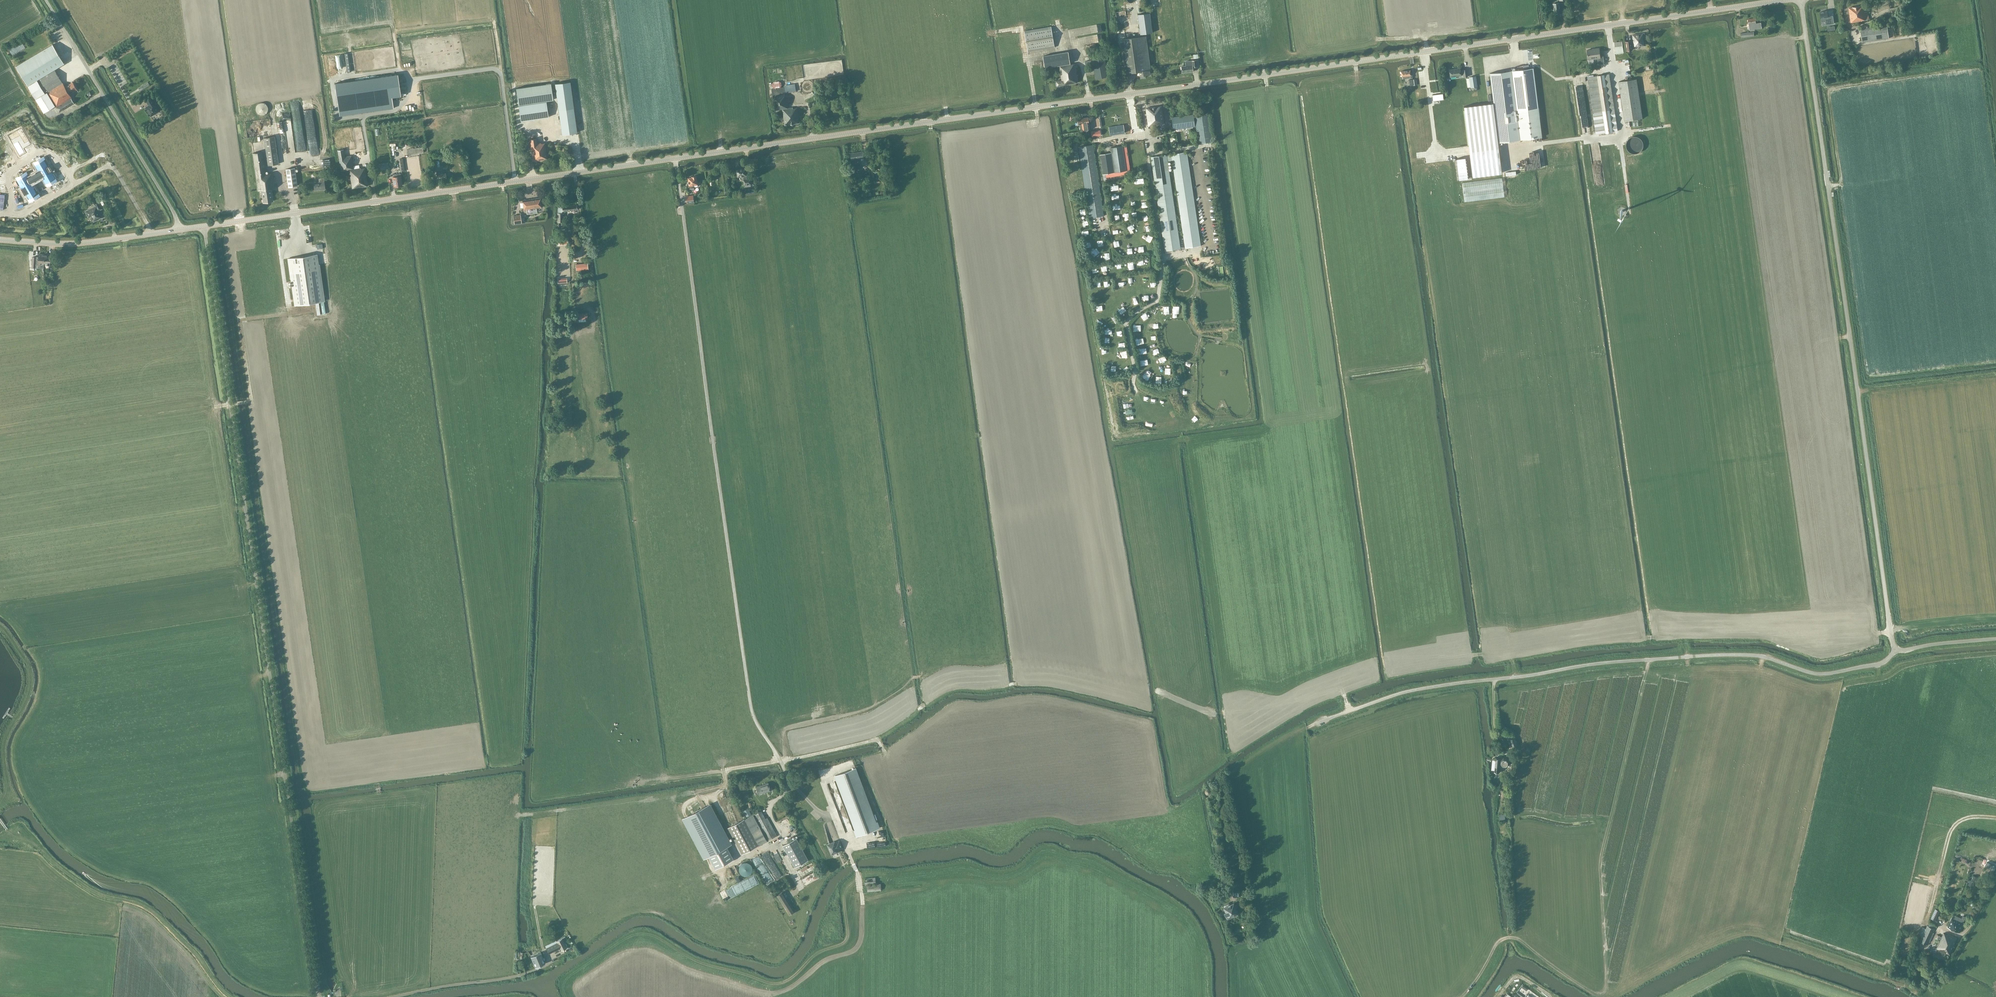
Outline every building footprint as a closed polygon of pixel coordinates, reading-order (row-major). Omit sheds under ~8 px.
[(1561,14),(1560,3),(1553,3),(1554,14),(1561,14)] [(1868,11),(1864,12),(1863,6),(1849,8),(1851,23),(1862,21),(1869,19),(1868,11)] [(1830,16),(1828,16),(1827,11),(1820,12),(1821,18),(1826,17),(1827,22),(1831,22),(1830,16)] [(1140,34),(1152,32),(1150,13),(1138,14),(1140,34)] [(1428,32),(1425,15),(1417,17),(1420,34),(1428,32)] [(1761,22),(1758,22),(1758,18),(1748,19),(1749,30),(1750,30),(1754,29),(1762,28),(1761,22)] [(1862,43),(1889,38),(1887,25),(1860,29),(1862,43)] [(1055,47),(1051,26),(1024,31),(1028,52),(1055,47)] [(1635,47),(1646,45),(1644,33),(1632,35),(1634,43),(1632,43),(1632,48),(1635,47)] [(1140,76),(1152,74),(1152,69),(1150,69),(1146,36),(1123,39),(1128,73),(1139,71),(1140,76)] [(19,40),(6,47),(11,54),(24,47),(19,40)] [(1616,55),(1624,54),(1622,41),(1614,42),(1616,55)] [(65,87),(55,70),(54,69),(64,64),(53,44),(16,66),(44,113),(55,106),(56,107),(71,98),(69,95),(77,90),(73,82),(65,87)] [(1593,50),(1587,51),(1588,59),(1589,63),(1594,62),(1593,59),(1597,58),(1598,64),(1604,63),(1603,56),(1600,56),(1599,48),(1593,49),(1593,50)] [(1045,68),(1070,63),(1068,51),(1043,56),(1045,68)] [(1086,64),(1092,63),(1091,56),(1084,58),(1086,64)] [(1096,79),(1108,77),(1104,56),(1092,59),(1096,79)] [(1186,66),(1182,66),(1182,72),(1193,71),(1192,67),(1193,67),(1197,66),(1197,60),(1186,61),(1186,66)] [(1062,85),(1078,82),(1074,63),(1059,66),(1062,80),(1056,81),(1057,86),(1063,86),(1062,85)] [(1460,68),(1449,70),(1450,77),(1451,77),(1451,81),(1457,80),(1457,76),(1461,75),(1461,74),(1463,74),(1464,77),(1467,76),(1466,70),(1463,70),(1463,71),(1460,71),(1460,68)] [(1490,73),(1493,103),(1464,107),(1472,177),(1501,173),(1497,142),(1541,137),(1533,68),(1490,73)] [(1417,89),(1415,78),(1410,79),(1409,70),(1401,71),(1403,84),(1411,83),(1412,90),(1417,89)] [(398,74),(335,83),(340,116),(393,108),(392,97),(401,96),(398,74)] [(1617,134),(1608,74),(1585,78),(1594,137),(1617,134)] [(1469,78),(1466,78),(1467,87),(1470,87),(1477,86),(1476,76),(1469,77),(1469,78)] [(1637,79),(1619,82),(1624,121),(1642,118),(1637,79)] [(570,82),(555,84),(558,110),(573,108),(570,82)] [(550,114),(548,114),(547,106),(549,106),(548,101),(553,100),(551,84),(516,89),(519,106),(521,121),(548,117),(548,116),(550,116),(550,114)] [(788,92),(796,91),(795,84),(787,85),(788,92)] [(783,109),(788,108),(787,98),(786,98),(784,87),(772,88),(775,110),(783,109)] [(156,104),(151,96),(145,100),(148,105),(144,107),(150,117),(159,111),(155,105),(156,104)] [(71,98),(56,107),(59,112),(74,103),(71,98)] [(268,109),(268,108),(267,106),(266,105),(264,104),(262,103),(261,103),(260,103),(259,104),(258,104),(257,105),(256,106),(256,107),(256,109),(256,111),(256,112),(257,113),(259,114),(260,115),(261,115),(262,115),(263,115),(265,114),(266,113),(267,112),(268,110),(268,109)] [(1160,124),(1164,123),(1161,106),(1146,108),(1149,128),(1154,127),(1154,125),(1160,124)] [(793,107),(788,108),(783,109),(785,125),(799,123),(797,108),(793,108),(793,107)] [(573,108),(558,110),(562,135),(577,133),(573,108)] [(1194,114),(1172,117),(1174,129),(1195,126),(1196,126),(1198,144),(1213,142),(1209,112),(1194,114)] [(1088,117),(1079,119),(1080,127),(1082,126),(1083,130),(1090,129),(1088,117)] [(1124,125),(1113,126),(1109,127),(1110,135),(1125,132),(1124,125)] [(1636,136),(1634,136),(1633,136),(1631,137),(1630,137),(1629,138),(1628,139),(1627,141),(1627,142),(1626,143),(1626,145),(1626,146),(1626,147),(1627,149),(1628,150),(1628,151),(1629,152),(1630,152),(1632,153),(1633,153),(1634,153),(1635,154),(1637,153),(1638,153),(1639,152),(1640,152),(1641,151),(1642,149),(1643,148),(1643,147),(1643,146),(1643,144),(1643,143),(1643,142),(1642,140),(1641,139),(1640,138),(1639,137),(1637,137),(1636,136)] [(268,165),(279,164),(275,137),(264,138),(268,165)] [(533,161),(547,159),(545,143),(541,143),(537,143),(537,138),(529,140),(533,161)] [(1094,149),(1095,149),(1095,145),(1094,145),(1094,144),(1079,147),(1089,218),(1104,215),(1094,149)] [(1127,170),(1123,145),(1111,147),(1112,152),(1100,154),(1103,174),(1127,170)] [(351,159),(351,155),(345,157),(344,149),(338,150),(341,171),(349,170),(352,189),(368,186),(365,168),(361,169),(360,168),(353,169),(352,159),(351,159)] [(851,160),(864,158),(863,151),(850,153),(851,160)] [(1165,251),(1181,248),(1168,160),(1173,159),(1186,248),(1201,245),(1187,151),(1151,157),(1165,251)] [(272,189),(275,189),(272,173),(266,174),(263,152),(252,153),(258,191),(261,191),(263,203),(273,201),(272,189)] [(1465,157),(1456,158),(1458,179),(1467,177),(1465,157)] [(27,174),(18,180),(22,187),(26,194),(29,199),(38,193),(32,183),(42,177),(46,183),(55,178),(51,171),(48,166),(44,159),(35,164),(39,171),(28,177),(27,174)] [(374,171),(389,168),(388,162),(373,165),(374,171)] [(1505,165),(1508,196),(1516,196),(1513,164),(1505,165)] [(288,187),(297,186),(295,168),(286,169),(288,187)] [(747,179),(747,176),(746,168),(737,169),(738,177),(743,177),(744,185),(751,184),(750,178),(747,179)] [(438,180),(446,178),(446,173),(442,174),(442,171),(436,172),(438,180)] [(402,185),(401,180),(400,174),(400,173),(392,174),(392,175),(393,178),(394,186),(402,185)] [(694,185),(698,185),(697,176),(692,177),(689,177),(690,186),(690,188),(694,188),(694,185)] [(320,190),(325,190),(324,178),(319,179),(319,182),(313,183),(314,191),(320,190)] [(694,202),(693,195),(686,196),(687,203),(694,202)] [(537,208),(541,208),(540,198),(522,200),(523,210),(527,210),(527,214),(537,212),(537,208)] [(100,207),(97,201),(94,203),(96,207),(85,212),(88,216),(90,215),(93,221),(94,221),(94,222),(98,220),(98,219),(101,217),(97,209),(100,207)] [(562,206),(562,207),(558,207),(558,213),(558,222),(562,222),(562,212),(577,210),(576,204),(562,206)] [(1141,215),(1145,223),(1149,220),(1145,213),(1141,215)] [(521,223),(520,215),(513,216),(514,224),(521,223)] [(32,257),(32,267),(38,268),(38,265),(40,265),(41,263),(44,263),(45,254),(38,254),(38,257),(32,257)] [(324,301),(317,254),(288,258),(295,305),(324,301)] [(856,836),(880,827),(878,821),(876,822),(855,767),(835,775),(856,830),(854,830),(856,836)] [(757,786),(759,794),(771,790),(768,783),(757,786)] [(733,859),(727,846),(732,843),(710,804),(683,818),(704,858),(709,856),(715,868),(733,859)] [(735,824),(728,828),(742,854),(749,850),(767,841),(777,835),(767,817),(766,818),(762,810),(753,814),(735,824)] [(796,838),(783,845),(795,867),(808,860),(796,838)] [(843,849),(839,840),(835,842),(835,841),(826,844),(831,855),(839,852),(839,850),(843,849)] [(771,850),(775,859),(780,857),(775,848),(771,850)] [(747,862),(746,862),(745,862),(744,862),(743,863),(741,864),(740,865),(739,867),(739,869),(739,870),(740,872),(740,873),(742,874),(743,875),(744,876),(746,876),(747,876),(749,875),(750,875),(751,873),(752,872),(753,871),(753,869),(753,868),(752,866),(751,865),(750,864),(749,863),(747,862)] [(1985,866),(1990,869),(1987,874),(1991,876),(1995,866),(1987,862),(1985,866)] [(799,876),(807,871),(804,866),(796,870),(799,876)] [(1968,885),(1973,887),(1975,882),(1977,877),(1973,876),(1971,880),(1970,880),(1968,885)] [(882,890),(881,883),(865,885),(866,892),(882,890)] [(1240,889),(1231,890),(1233,899),(1242,897),(1240,889)] [(784,894),(783,891),(777,895),(789,915),(795,911),(786,897),(787,896),(785,893),(784,894)] [(1238,914),(1236,908),(1237,907),(1236,905),(1235,906),(1234,904),(1231,905),(1229,902),(1224,905),(1225,908),(1224,908),(1225,912),(1224,913),(1227,920),(1235,916),(1234,916),(1238,914)] [(1939,911),(1935,909),(1931,918),(1935,920),(1939,911)] [(1956,915),(1954,919),(1952,917),(1947,927),(1960,932),(1964,923),(1963,923),(1966,917),(1963,916),(1962,918),(1956,915)] [(1923,924),(1916,939),(1920,941),(1927,945),(1935,929),(1927,925),(1923,924)] [(1950,954),(1957,938),(1943,933),(1936,948),(1950,954)] [(557,943),(546,948),(548,953),(554,950),(554,951),(560,948),(561,950),(567,948),(564,942),(567,940),(565,936),(556,941),(557,943)] [(535,967),(545,963),(540,952),(531,956),(535,967)]
